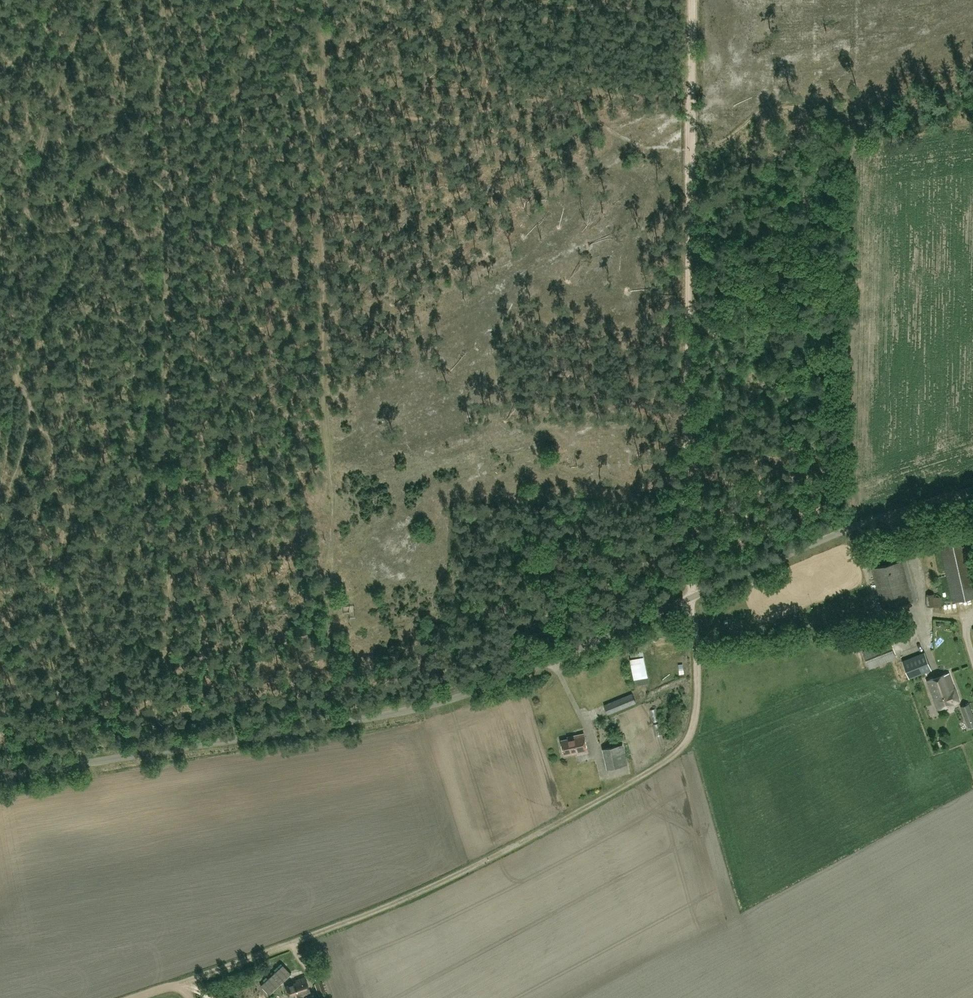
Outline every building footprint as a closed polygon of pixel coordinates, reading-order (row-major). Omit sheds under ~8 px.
[(963,526),(936,533),(952,601),(972,597),(972,572),(963,526)] [(906,559),(872,568),(883,609),(917,600),(906,559)] [(926,606),(935,605),(934,594),(925,594),(926,606)] [(863,651),(870,668),(896,657),(889,641),(863,651)] [(925,652),(902,661),(909,678),(931,669),(925,652)] [(949,672),(927,680),(937,709),(960,701),(955,688),(949,672)] [(636,703),(634,695),(633,692),(631,693),(603,704),(608,715),(636,703)] [(969,703),(960,706),(968,727),(972,725),(972,714),(969,703)] [(568,737),(568,738),(561,740),(564,754),(577,751),(577,753),(588,751),(584,733),(568,737)] [(627,765),(623,744),(603,749),(607,769),(627,765)] [(290,997),(291,997),(303,997),(302,996),(310,993),(305,977),(296,980),(297,982),(286,985),(290,997)] [(319,997),(323,996),(327,995),(322,981),(314,983),(319,997)]
